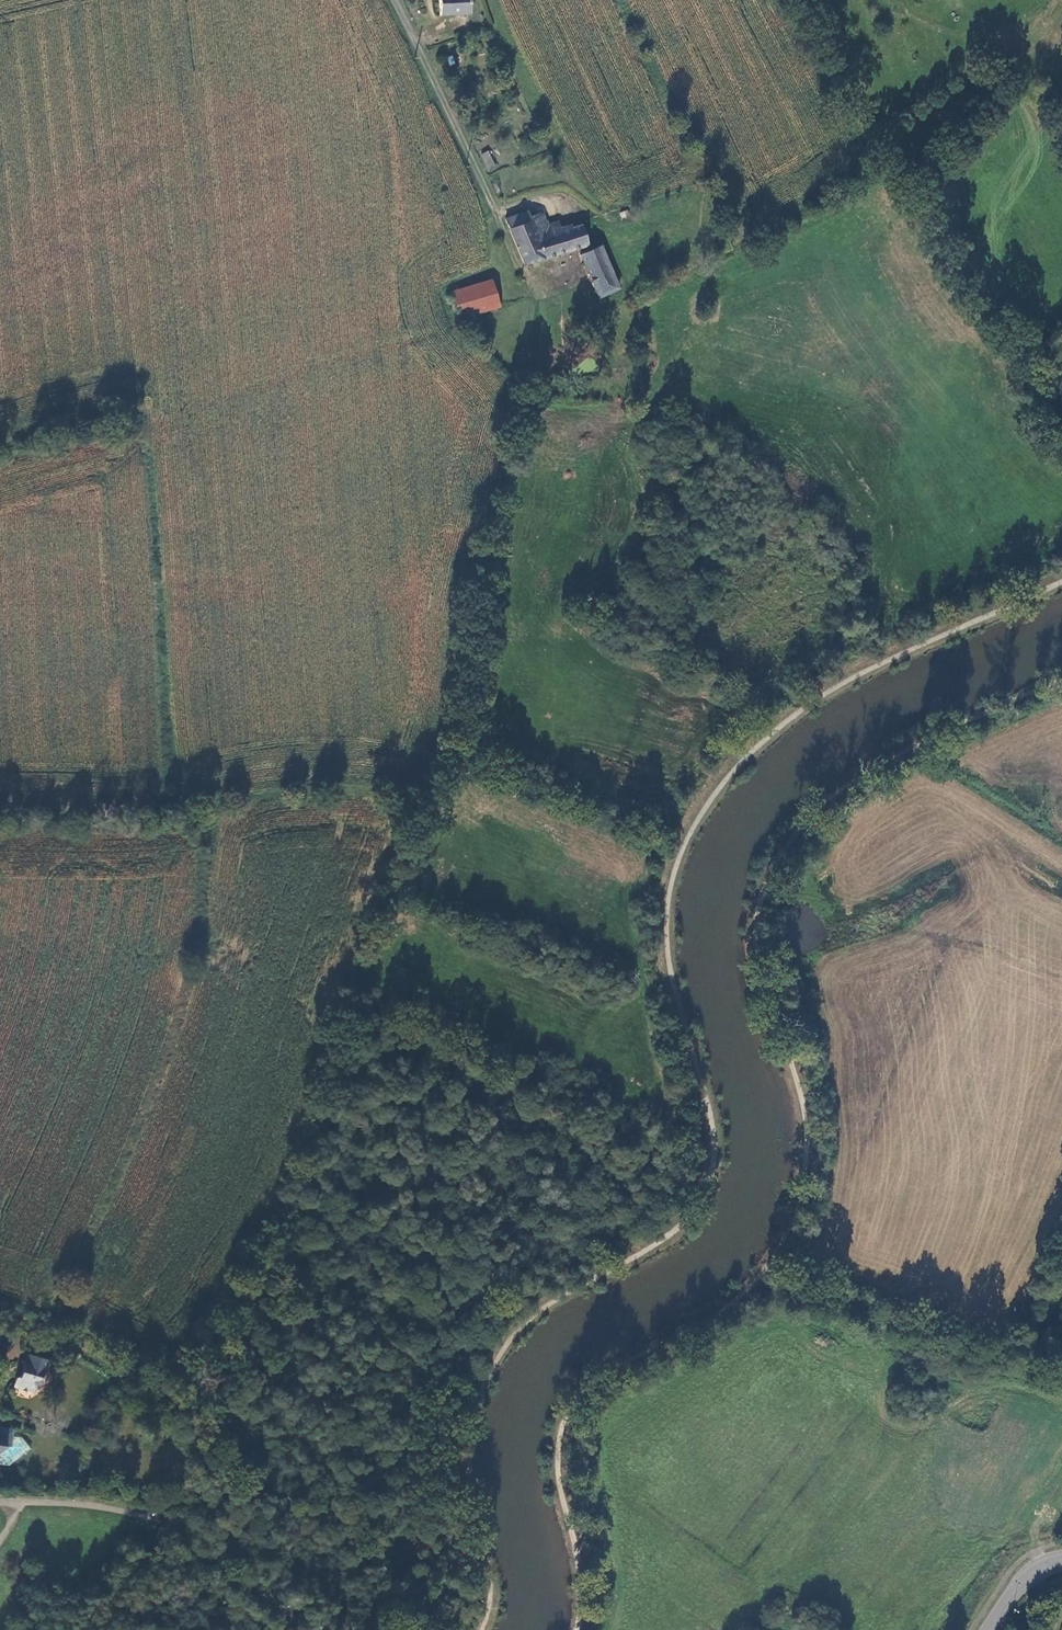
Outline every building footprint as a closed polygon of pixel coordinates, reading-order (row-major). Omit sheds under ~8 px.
[(435,13),(464,12),(463,0),(435,0),(435,13)] [(497,165),(489,150),(482,153),(490,169),(497,165)] [(590,242),(584,223),(569,228),(566,219),(552,222),(556,233),(540,237),(535,217),(532,210),(508,217),(524,262),(590,242)] [(556,233),(552,222),(549,211),(535,217),(540,237),(556,233)] [(601,247),(581,255),(600,298),(620,290),(601,247)] [(454,289),(462,320),(501,307),(492,276),(454,289)] [(9,1331),(3,1327),(2,1329),(0,1328),(0,1341),(1,1342),(9,1331)] [(28,1354),(26,1358),(28,1359),(28,1362),(25,1363),(21,1378),(20,1378),(17,1380),(15,1387),(34,1393),(37,1383),(40,1384),(41,1380),(43,1378),(45,1372),(43,1371),(44,1368),(47,1369),(49,1361),(28,1354)] [(5,1445),(12,1446),(14,1428),(0,1427),(0,1450),(5,1445)]
